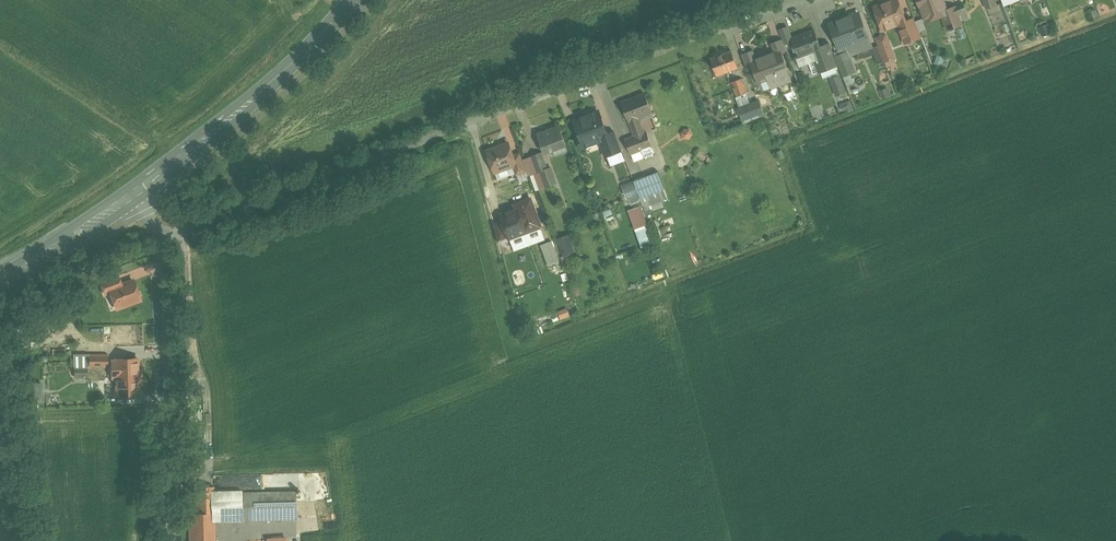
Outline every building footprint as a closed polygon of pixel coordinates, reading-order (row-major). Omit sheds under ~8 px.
[(907,22),(899,0),(896,0),(876,8),(882,26),(897,20),(906,45),(922,39),(915,19),(907,22)] [(944,0),(918,0),(922,10),(925,19),(941,13),(947,11),(947,10),(944,1),(944,0)] [(988,9),(998,5),(996,0),(985,0),(988,9)] [(964,4),(956,6),(960,16),(967,13),(964,4)] [(956,6),(947,10),(947,11),(941,13),(948,30),(963,25),(960,16),(956,6)] [(840,21),(830,24),(840,50),(846,48),(848,52),(849,55),(871,46),(859,13),(850,17),(849,16),(840,20),(840,21)] [(788,27),(780,30),(785,44),(793,41),(792,39),(788,27)] [(815,30),(792,39),(793,41),(799,57),(796,58),(799,67),(809,63),(813,74),(835,66),(830,54),(830,53),(824,55),(821,49),(822,49),(821,47),(815,30)] [(887,36),(876,40),(884,62),(895,58),(887,36)] [(771,44),(775,53),(780,51),(781,54),(787,52),(782,40),(771,44)] [(830,44),(821,47),(822,49),(821,49),(824,55),(830,53),(830,54),(834,52),(830,44)] [(738,68),(732,51),(711,59),(717,76),(738,68)] [(752,62),(757,60),(753,51),(742,55),(748,72),(754,69),(752,62)] [(757,60),(752,62),(754,69),(760,83),(769,80),(772,87),(791,80),(781,54),(780,51),(775,53),(757,60)] [(848,52),(836,57),(843,76),(855,71),(849,55),(848,52)] [(839,76),(831,79),(837,96),(845,93),(839,76)] [(742,78),(732,82),(737,97),(747,93),(742,78)] [(645,94),(622,103),(629,122),(635,137),(645,133),(639,118),(652,113),(645,94)] [(758,100),(739,108),(744,120),(763,113),(758,100)] [(599,112),(591,115),(591,114),(589,114),(586,115),(585,116),(585,117),(575,121),(582,138),(579,139),(582,148),(601,141),(609,138),(608,135),(599,112)] [(560,127),(538,135),(545,154),(567,146),(560,127)] [(615,132),(608,135),(609,138),(601,141),(607,156),(622,150),(615,132)] [(635,137),(626,141),(632,154),(652,146),(647,133),(645,133),(635,137)] [(509,144),(488,151),(496,172),(513,166),(517,164),(513,156),(509,144)] [(527,171),(520,153),(513,156),(517,164),(513,166),(517,175),(527,171)] [(541,153),(532,156),(538,172),(547,169),(541,153)] [(527,171),(517,175),(520,183),(530,179),(527,171)] [(658,172),(634,181),(635,182),(641,198),(665,189),(658,172)] [(635,182),(624,186),(628,199),(629,199),(631,204),(641,200),(641,198),(635,182)] [(526,194),(501,204),(511,230),(512,232),(516,231),(537,223),(526,194)] [(641,207),(629,211),(636,229),(647,225),(641,207)] [(512,232),(511,230),(497,234),(502,253),(522,246),(516,231),(512,232)] [(119,276),(101,282),(105,295),(111,292),(110,289),(123,285),(119,276)] [(123,285),(110,289),(111,292),(115,301),(118,300),(120,307),(141,300),(140,298),(141,296),(140,292),(138,291),(134,281),(123,285)] [(136,350),(136,324),(116,325),(117,350),(136,350)] [(109,368),(108,355),(90,355),(90,368),(105,368),(109,368)] [(90,368),(87,368),(88,380),(105,380),(105,368),(90,368)] [(137,376),(107,376),(108,386),(115,386),(115,402),(139,402),(139,391),(137,391),(137,376)] [(195,487),(196,513),(190,513),(190,540),(215,540),(215,521),(214,493),(214,486),(195,487)] [(296,492),(241,493),(242,520),(297,519),(296,492)] [(241,493),(214,493),(215,521),(242,520),(241,493)]
